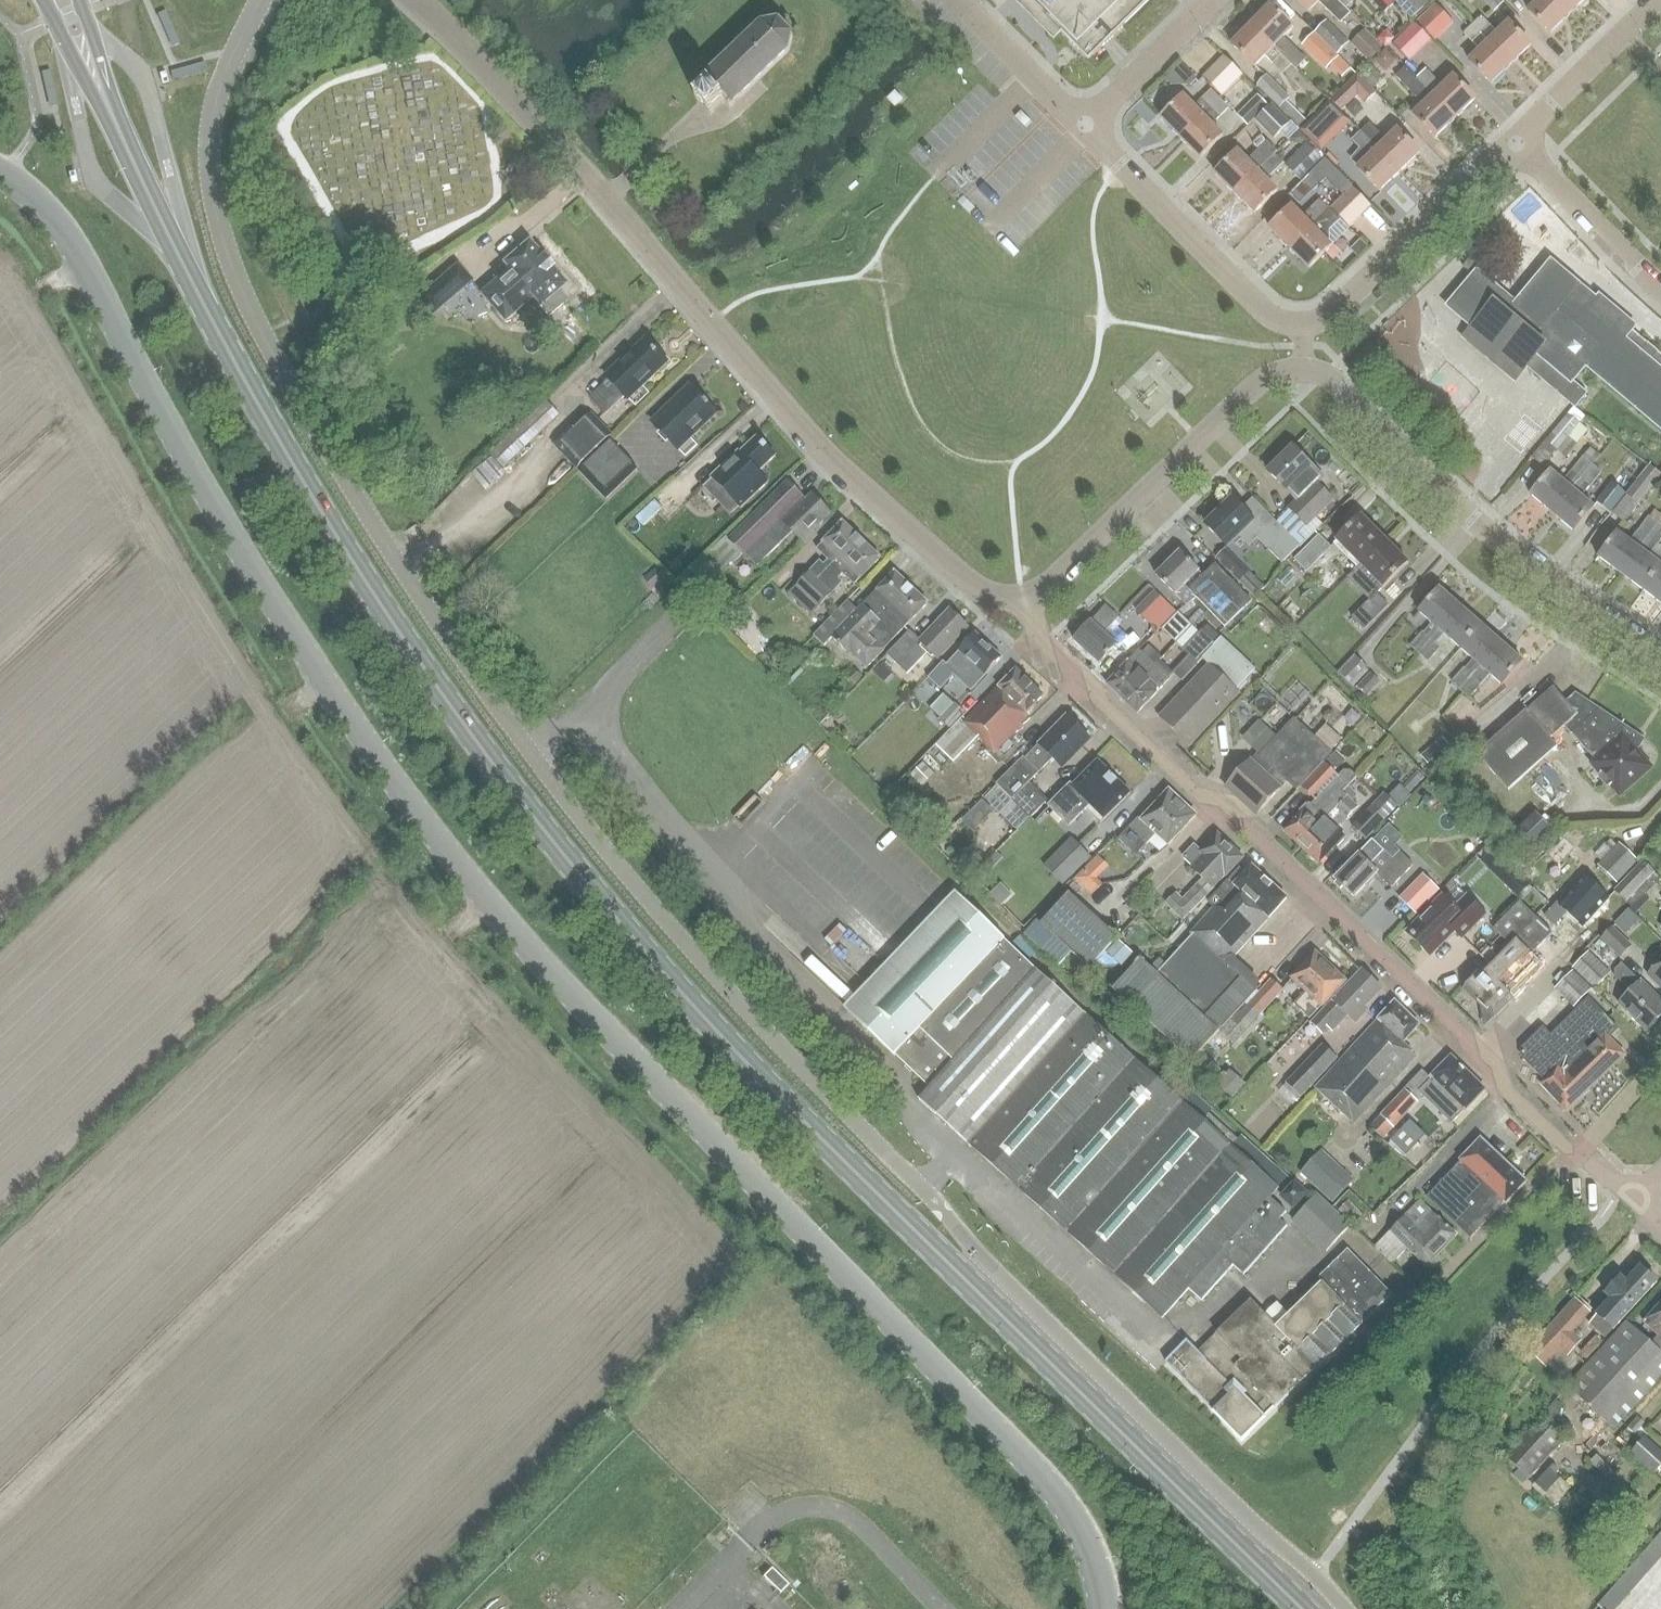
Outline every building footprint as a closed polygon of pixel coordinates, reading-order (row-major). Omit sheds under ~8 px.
[(1055,26),(1089,60),(1150,0),(1038,0),(1044,5),(1036,13),(1052,30),(1055,26)] [(1319,1),(1341,23),(1350,14),(1345,9),(1336,0),(1297,0),(1309,11),(1319,1)] [(1345,9),(1353,1),(1352,0),(1336,0),(1345,9)] [(1385,13),(1395,3),(1392,0),(1373,0),(1385,13)] [(1427,4),(1423,0),(1399,0),(1415,16),(1427,4)] [(1502,1),(1501,0),(1481,0),(1492,11),(1502,1)] [(1571,13),(1558,0),(1540,0),(1529,11),(1550,33),(1571,13)] [(1571,13),(1583,0),(1558,0),(1571,13)] [(1416,22),(1435,41),(1453,23),(1435,4),(1416,22)] [(1251,26),(1274,48),(1291,64),(1299,56),(1290,47),(1291,45),(1283,38),(1293,27),(1271,6),(1251,26)] [(1482,17),(1473,25),(1482,33),(1490,26),(1482,17)] [(780,21),(763,23),(704,80),(711,87),(698,100),(711,113),(724,101),(730,108),(790,51),(791,33),(780,21)] [(1336,54),(1347,43),(1327,22),(1316,33),(1336,54)] [(1497,34),(1490,26),(1482,33),(1489,42),(1490,41),(1511,64),(1531,45),(1510,22),(1497,34)] [(1410,62),(1432,40),(1414,23),(1393,45),(1410,62)] [(1464,33),(1472,42),(1482,33),(1473,25),(1464,33)] [(1274,48),(1251,26),(1233,45),(1255,67),(1266,56),(1283,72),(1291,64),(1274,48)] [(1387,30),(1377,39),(1385,48),(1395,39),(1387,30)] [(1489,42),(1482,33),(1472,42),(1480,50),(1469,61),(1491,83),(1511,64),(1490,41),(1489,42)] [(1371,35),(1357,50),(1369,62),(1383,47),(1371,35)] [(1328,67),(1336,58),(1314,36),(1305,44),(1328,67)] [(1390,47),(1379,59),(1392,71),(1403,59),(1390,47)] [(1222,96),(1243,74),(1223,55),(1202,77),(1222,96)] [(1417,78),(1407,67),(1397,76),(1423,105),(1414,114),(1435,137),(1456,117),(1417,78)] [(1426,70),(1417,78),(1456,117),(1475,99),(1454,76),(1442,87),(1426,70)] [(1359,75),(1334,100),(1344,110),(1358,96),(1365,103),(1376,93),(1359,75)] [(1286,101),(1289,98),(1266,76),(1257,86),(1280,108),(1286,101)] [(1204,117),(1203,117),(1212,109),(1220,100),(1212,92),(1195,108),(1184,97),(1162,118),(1182,139),(1204,117)] [(888,101),(895,109),(902,101),(895,94),(888,101)] [(1260,97),(1239,118),(1247,126),(1268,105),(1260,97)] [(1222,136),(1212,125),(1229,109),(1220,100),(1212,109),(1203,117),(1204,117),(1182,139),(1200,158),(1222,136)] [(1286,101),(1280,108),(1299,126),(1306,120),(1286,101)] [(1316,147),(1344,119),(1329,103),(1300,131),(1316,147)] [(1290,124),(1272,105),(1256,121),(1274,139),(1290,124)] [(1370,124),(1362,132),(1371,141),(1379,149),(1400,172),(1420,153),(1399,130),(1386,142),(1378,133),(1370,124)] [(1290,139),(1296,144),(1303,144),(1308,139),(1299,131),(1290,139)] [(1379,149),(1371,141),(1362,132),(1353,141),(1361,150),(1369,158),(1359,168),(1380,191),(1400,172),(1379,149)] [(1322,160),(1306,143),(1284,165),(1300,181),(1322,160)] [(1216,173),(1236,193),(1275,155),(1266,146),(1249,163),(1238,152),(1216,173)] [(1254,212),(1276,190),(1267,180),(1283,164),(1275,155),(1236,193),(1254,212)] [(1326,160),(1303,182),(1311,190),(1334,168),(1326,160)] [(1351,184),(1334,169),(1325,178),(1340,193),(1342,191),(1343,192),(1351,184)] [(1353,187),(1331,208),(1349,227),(1371,206),(1353,187)] [(1270,229),(1290,249),(1329,211),(1320,202),(1304,218),(1292,207),(1270,229)] [(1338,220),(1329,211),(1290,249),(1309,268),(1331,246),(1321,236),(1338,220)] [(503,273),(481,293),(504,320),(532,296),(549,316),(567,300),(559,290),(566,284),(529,241),(498,267),(503,273)] [(1477,272),(1488,259),(1478,250),(1463,267),(1473,276),(1477,272)] [(458,262),(423,292),(439,311),(474,281),(458,262)] [(1566,402),(1574,409),(1587,393),(1574,382),(1587,367),(1660,430),(1660,356),(1657,353),(1632,332),(1635,328),(1599,297),(1595,300),(1552,263),(1516,305),(1477,272),(1473,276),(1447,307),(1472,328),(1463,338),(1515,382),(1526,368),(1566,402)] [(601,378),(606,382),(589,398),(603,414),(625,394),(637,382),(641,386),(667,362),(645,339),(623,361),(620,359),(601,378)] [(690,439),(716,414),(695,392),(684,402),(679,397),(652,421),(673,443),(684,433),(690,439)] [(544,405),(491,456),(504,469),(557,418),(544,405)] [(576,469),(581,464),(608,439),(612,434),(592,412),(587,417),(574,429),(571,426),(552,444),(576,469)] [(1548,442),(1557,449),(1580,422),(1571,415),(1548,442)] [(713,478),(714,479),(716,477),(730,492),(729,493),(727,492),(726,493),(742,509),(769,484),(759,474),(776,458),(758,439),(741,455),(739,453),(713,478)] [(633,464),(611,441),(584,468),(579,472),(606,501),(638,469),(633,464)] [(1333,501),(1315,482),(1321,476),(1293,448),(1268,472),(1287,491),(1289,489),(1297,499),(1289,507),(1306,527),(1333,501)] [(1572,488),(1573,489),(1592,466),(1583,459),(1564,482),(1552,472),(1532,496),(1551,512),(1572,488)] [(1649,465),(1626,495),(1639,505),(1660,477),(1660,475),(1649,465)] [(1581,496),(1600,473),(1592,466),(1573,489),(1572,488),(1551,512),(1575,532),(1595,508),(1581,496)] [(1596,500),(1610,512),(1625,493),(1611,482),(1596,500)] [(743,556),(745,555),(746,554),(759,568),(795,533),(804,542),(832,514),(812,494),(806,500),(788,483),(730,541),(726,536),(709,554),(726,570),(741,555),(743,556)] [(1233,501),(1207,526),(1226,546),(1229,543),(1237,535),(1249,547),(1257,538),(1282,563),(1298,547),(1273,521),(1251,499),(1241,509),(1233,501)] [(1329,533),(1337,525),(1330,518),(1322,525),(1329,533)] [(1362,518),(1337,542),(1360,565),(1385,540),(1362,518)] [(1601,558),(1623,575),(1658,526),(1649,519),(1631,543),(1619,533),(1601,558)] [(831,593),(820,582),(829,573),(828,572),(840,559),(842,561),(862,540),(843,521),(825,540),(824,540),(815,549),(827,561),(821,567),(817,562),(808,571),(809,572),(795,586),(816,607),(830,593),(831,593)] [(1644,591),(1660,568),(1660,565),(1649,556),(1660,540),(1660,528),(1658,526),(1623,575),(1644,591)] [(1306,572),(1330,548),(1318,536),(1294,560),(1306,572)] [(839,585),(838,583),(844,577),(853,586),(880,558),(862,540),(842,561),(840,559),(828,572),(829,573),(820,582),(831,593),(839,585)] [(1360,565),(1348,577),(1357,586),(1369,574),(1383,588),(1408,563),(1385,540),(1360,565)] [(1203,576),(1180,553),(1157,576),(1175,594),(1185,605),(1195,599),(1224,629),(1251,602),(1214,564),(1203,576)] [(1291,565),(1279,577),(1286,584),(1298,572),(1291,565)] [(1660,603),(1660,568),(1644,591),(1660,603)] [(927,603),(894,571),(877,588),(878,590),(857,611),(848,601),(814,636),(823,645),(831,636),(849,654),(851,652),(866,666),(883,648),(882,648),(909,620),(910,621),(927,603)] [(1249,572),(1240,582),(1255,597),(1265,588),(1249,572)] [(1442,632),(1462,608),(1441,590),(1421,613),(1432,623),(1423,633),(1425,635),(1432,640),(1440,630),(1442,632)] [(1152,594),(1136,611),(1145,620),(1149,623),(1157,631),(1175,613),(1167,605),(1165,607),(1152,594)] [(1351,619),(1362,630),(1387,606),(1376,594),(1351,619)] [(1092,623),(1075,641),(1099,664),(1116,646),(1105,635),(1119,619),(1107,607),(1092,623)] [(1462,649),(1483,626),(1462,608),(1442,632),(1462,649)] [(919,640),(910,631),(886,655),(906,674),(929,650),(937,659),(968,628),(949,610),(919,640)] [(1178,613),(1163,629),(1177,643),(1192,627),(1178,613)] [(1474,660),(1465,670),(1474,677),(1482,667),(1503,643),(1483,626),(1462,649),(1474,660)] [(1236,692),(1255,672),(1221,640),(1214,647),(1192,627),(1177,643),(1200,664),(1204,660),(1209,665),(1236,692)] [(944,660),(928,676),(941,688),(954,674),(971,690),(972,688),(987,674),(985,672),(1001,657),(976,633),(957,653),(947,663),(944,660)] [(1432,640),(1425,635),(1423,633),(1412,647),(1420,654),(1432,640)] [(1432,640),(1420,654),(1429,661),(1440,648),(1432,640)] [(1474,677),(1482,684),(1491,674),(1503,685),(1524,661),(1503,643),(1482,667),(1474,677)] [(1142,653),(1140,651),(1108,684),(1124,700),(1128,697),(1127,694),(1144,676),(1144,673),(1160,657),(1149,646),(1142,653)] [(1163,659),(1160,657),(1144,673),(1144,676),(1127,694),(1128,697),(1124,700),(1138,714),(1176,675),(1172,671),(1161,661),(1163,659)] [(1339,675),(1354,689),(1370,672),(1355,658),(1339,675)] [(884,682),(894,672),(884,662),(874,672),(884,682)] [(1239,694),(1236,692),(1209,665),(1161,716),(1191,745),(1239,694)] [(961,719),(936,745),(953,762),(978,736),(994,752),(1022,725),(1026,723),(1032,717),(1028,712),(1044,695),(1017,668),(964,722),(961,719)] [(1462,690),(1474,677),(1465,670),(1454,683),(1462,690)] [(1371,673),(1357,688),(1367,697),(1381,683),(1371,673)] [(1470,698),(1482,684),(1474,677),(1462,690),(1470,698)] [(1555,687),(1476,753),(1507,790),(1558,747),(1553,742),(1550,738),(1566,725),(1598,762),(1595,764),(1619,792),(1648,768),(1636,754),(1644,740),(1600,710),(1598,711),(1575,695),(1566,701),(1555,687)] [(954,702),(939,719),(950,728),(965,712),(954,702)] [(1040,744),(1026,759),(1024,757),(997,784),(984,798),(998,812),(1011,798),(1029,816),(1047,799),(1030,782),(1054,758),(1063,767),(1091,739),(1067,716),(1039,743),(1040,744)] [(1331,755),(1308,733),(1295,720),(1228,788),(1255,814),(1286,782),(1295,791),(1331,755)] [(1434,772),(1456,753),(1442,737),(1420,755),(1434,772)] [(1068,825),(1086,808),(1099,822),(1130,793),(1098,761),(1073,786),(1070,783),(1048,804),(1068,825)] [(910,776),(923,789),(935,776),(923,764),(910,776)] [(1333,776),(1322,765),(1300,788),(1311,798),(1333,776)] [(1334,809),(1335,810),(1347,798),(1352,793),(1347,787),(1356,777),(1350,772),(1344,771),(1314,801),(1319,806),(1315,810),(1310,805),(1284,830),(1299,845),(1334,809)] [(1168,845),(1196,816),(1170,790),(1142,820),(1132,831),(1128,828),(1119,837),(1137,854),(1157,834),(1168,845)] [(1341,826),(1358,809),(1351,802),(1357,797),(1352,793),(1347,798),(1335,810),(1334,809),(1299,845),(1317,863),(1343,837),(1335,829),(1340,825),(1341,826)] [(1383,793),(1351,827),(1364,839),(1396,805),(1383,793)] [(1543,843),(1560,828),(1544,811),(1528,826),(1543,843)] [(1214,887),(1242,858),(1218,834),(1202,851),(1195,845),(1183,857),(1214,887)] [(1090,858),(1071,839),(1043,866),(1062,885),(1090,858)] [(1353,897),(1375,874),(1390,888),(1413,865),(1399,851),(1392,859),(1372,840),(1334,879),(1353,897)] [(1635,863),(1616,844),(1596,865),(1615,883),(1635,863)] [(1097,857),(1075,878),(1091,894),(1101,884),(1096,879),(1108,867),(1097,857)] [(1625,903),(1653,874),(1642,863),(1614,892),(1625,903)] [(1192,1063),(1252,997),(1236,984),(1243,977),(1228,964),(1287,899),(1252,867),(1245,874),(1240,869),(1209,903),(1213,907),(1200,922),(1201,923),(1194,931),(1195,933),(1158,974),(1142,960),(1114,991),(1192,1063)] [(1513,867),(1502,877),(1520,895),(1531,885),(1513,867)] [(1608,900),(1600,892),(1609,883),(1599,873),(1590,883),(1587,880),(1561,907),(1560,906),(1557,909),(1554,906),(1545,915),(1555,925),(1567,912),(1582,927),(1608,900)] [(1439,891),(1426,878),(1403,902),(1416,915),(1439,891)] [(1165,904),(1182,921),(1209,892),(1199,882),(1183,899),(1176,892),(1165,904)] [(1058,961),(1069,950),(1090,969),(1106,951),(1117,939),(1118,938),(1070,892),(1030,935),(1058,961)] [(956,894),(859,995),(846,1009),(895,1056),(896,1054),(930,1087),(918,1101),(970,1146),(970,1145),(1162,1316),(1189,1286),(1202,1298),(1234,1263),(1244,1272),(1287,1224),(1281,1218),(1287,1211),(1270,1197),(1279,1187),(1231,1145),(1237,1138),(1208,1112),(1202,1119),(1086,1016),(1087,1015),(1004,941),(1004,940),(956,894)] [(1406,932),(1428,954),(1452,929),(1460,936),(1483,913),(1464,895),(1452,907),(1440,896),(1406,932)] [(1508,944),(1464,988),(1493,1016),(1513,997),(1511,995),(1542,966),(1532,955),(1553,934),(1520,902),(1493,929),(1508,944)] [(1633,907),(1619,922),(1631,933),(1644,917),(1633,907)] [(1619,958),(1632,946),(1613,927),(1600,939),(1619,958)] [(857,940),(850,933),(835,949),(842,956),(857,940)] [(1117,939),(1106,951),(1121,965),(1133,953),(1117,939)] [(1594,989),(1610,973),(1588,951),(1572,968),(1594,989)] [(1315,954),(1293,977),(1307,991),(1294,1004),(1309,1019),(1322,1005),(1344,982),(1315,954)] [(1616,970),(1616,976),(1632,992),(1621,1004),(1647,1030),(1660,1017),(1660,1001),(1624,963),(1616,970)] [(1649,975),(1660,987),(1660,963),(1649,975)] [(1354,1021),(1364,1011),(1361,1008),(1381,988),(1362,970),(1313,1022),(1323,1031),(1331,1023),(1334,1026),(1347,1014),(1354,1021)] [(1556,988),(1564,996),(1563,997),(1573,1007),(1591,990),(1573,971),(1556,988)] [(1232,1045),(1258,1017),(1282,991),(1270,980),(1247,1006),(1221,1034),(1232,1045)] [(1543,1028),(1523,1048),(1523,1058),(1544,1080),(1540,1084),(1566,1111),(1625,1055),(1609,1038),(1619,1029),(1589,998),(1551,1035),(1543,1028)] [(1416,1056),(1403,1043),(1420,1025),(1394,1002),(1317,1087),(1354,1122),(1416,1056)] [(1286,1083),(1301,1097),(1338,1059),(1322,1044),(1286,1083)] [(1451,1056),(1430,1076),(1431,1078),(1419,1090),(1450,1123),(1463,1110),(1463,1111),(1485,1090),(1451,1056)] [(1405,1090),(1381,1115),(1370,1127),(1382,1139),(1417,1102),(1405,1090)] [(1390,1140),(1405,1155),(1417,1143),(1402,1128),(1390,1140)] [(1463,1162),(1428,1197),(1471,1238),(1505,1202),(1507,1203),(1526,1183),(1481,1140),(1461,1161),(1463,1162)] [(1333,1203),(1355,1179),(1321,1149),(1300,1173),(1333,1203)] [(1295,1203),(1308,1190),(1297,1180),(1285,1193),(1295,1203)] [(1351,1224),(1319,1193),(1295,1218),(1327,1249),(1351,1224)] [(1356,1223),(1364,1214),(1349,1199),(1340,1209),(1356,1223)] [(1427,1266),(1457,1235),(1420,1200),(1391,1230),(1427,1266)] [(1198,1350),(1187,1340),(1167,1361),(1229,1422),(1245,1437),(1262,1421),(1363,1323),(1395,1292),(1349,1251),(1320,1277),(1324,1281),(1274,1324),(1251,1300),(1198,1350)] [(1627,1282),(1622,1277),(1606,1294),(1612,1300),(1589,1323),(1604,1338),(1657,1282),(1641,1267),(1627,1282)] [(1593,1316),(1574,1298),(1526,1348),(1547,1368),(1562,1352),(1568,1357),(1582,1342),(1575,1336),(1593,1316)] [(1644,1322),(1658,1336),(1651,1343),(1628,1322),(1569,1386),(1613,1427),(1660,1376),(1660,1304),(1644,1322)] [(1566,1440),(1547,1422),(1542,1419),(1540,1422),(1506,1457),(1529,1479),(1566,1440)] [(1654,1474),(1660,1466),(1660,1452),(1646,1438),(1632,1452),(1654,1474)] [(1558,1464),(1539,1485),(1549,1494),(1568,1473),(1558,1464)] [(780,1593),(789,1584),(772,1567),(763,1576),(780,1593)]
